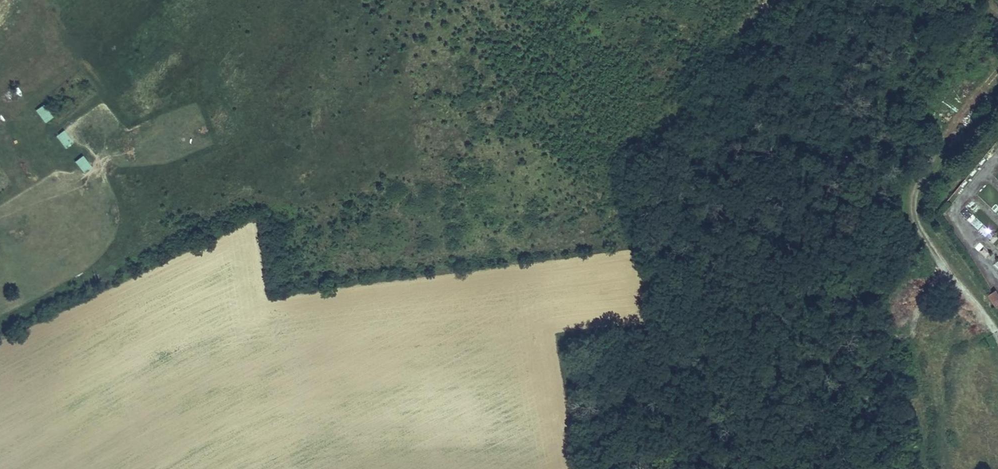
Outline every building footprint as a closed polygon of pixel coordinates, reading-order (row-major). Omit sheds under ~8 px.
[(44,124),(52,118),(43,105),(35,111),(44,124)] [(63,131),(55,137),(64,149),(72,143),(63,131)] [(82,156),(73,162),(83,174),(91,168),(82,156)] [(988,294),(997,305),(997,304),(997,292),(995,288),(988,294)]
